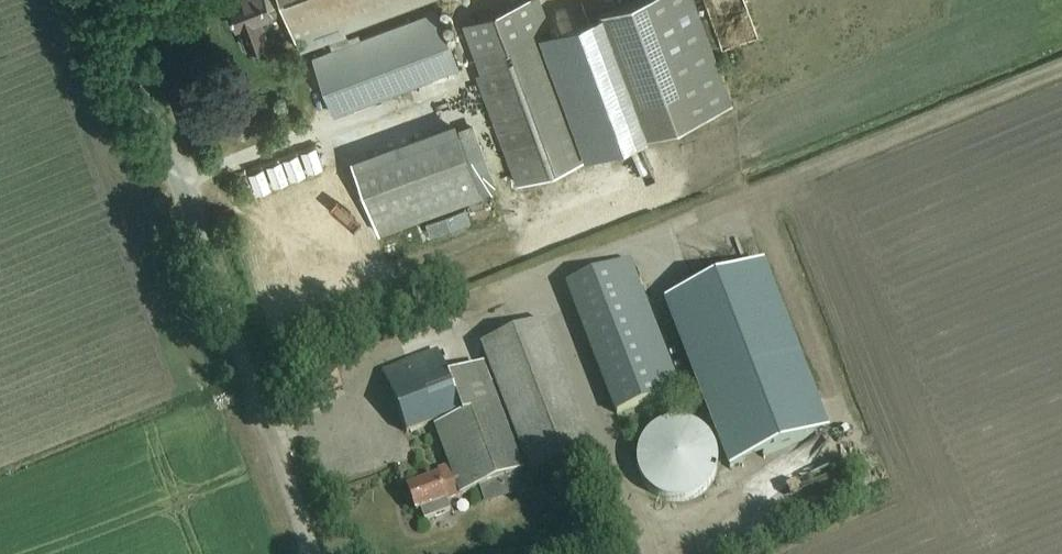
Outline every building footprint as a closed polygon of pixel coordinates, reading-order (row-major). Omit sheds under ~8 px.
[(235,25),(236,28),(238,27),(246,47),(266,40),(259,20),(285,10),(299,49),(329,38),(333,48),(310,56),(332,116),(459,69),(437,9),(360,38),(358,34),(347,38),(343,25),(409,0),(226,0),(231,15),(230,18),(232,25),(235,25)] [(595,14),(598,22),(640,137),(728,107),(689,0),(635,0),(595,14)] [(516,183),(587,157),(543,41),(529,1),(463,24),(480,71),(475,73),(516,183)] [(598,22),(543,41),(587,157),(640,137),(598,22)] [(352,170),(376,235),(480,196),(456,132),(352,170)] [(679,391),(628,261),(566,285),(616,415),(679,391)] [(758,266),(661,304),(727,470),(824,431),(758,266)] [(530,476),(592,452),(541,322),(479,347),(530,476)] [(447,380),(435,351),(382,372),(406,435),(460,415),(461,418),(433,428),(447,466),(434,471),(437,478),(407,490),(416,513),(420,511),(424,522),(451,512),(447,502),(521,474),(482,367),(447,380)] [(708,489),(714,480),(717,469),(716,457),(713,446),(707,437),(699,429),(689,424),(678,422),(666,423),(656,427),(646,433),(639,442),(635,452),(633,464),(635,475),(640,485),(647,494),(656,500),(667,504),(678,505),(689,502),(700,497),(708,489)]
